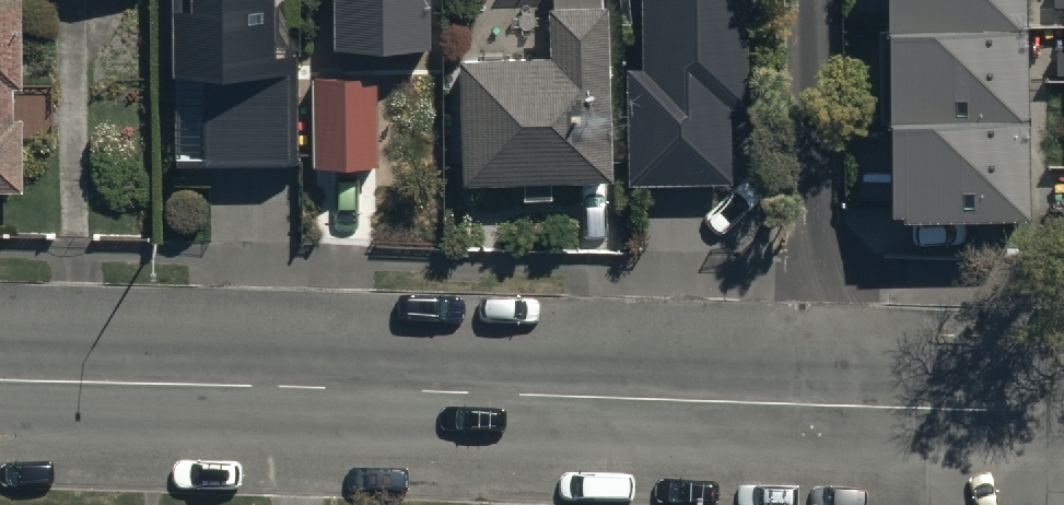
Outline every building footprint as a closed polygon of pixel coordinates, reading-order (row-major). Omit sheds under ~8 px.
[(21,176),(21,104),(10,104),(9,78),(19,78),(19,0),(0,0),(0,176),(21,176)] [(170,51),(172,150),(294,149),(293,40),(270,40),(270,0),(170,0),(170,51)] [(333,51),(431,50),(431,0),(332,0),(333,51)] [(462,165),(607,160),(601,0),(544,0),(545,39),(457,43),(462,165)] [(626,169),(726,169),(726,94),(748,94),(748,0),(638,0),(639,56),(626,57),(626,169)] [(883,150),(892,150),(893,173),(1025,172),(1025,146),(1037,146),(1036,0),(882,0),(883,150)] [(377,79),(311,80),(312,167),(378,167),(377,79)]
